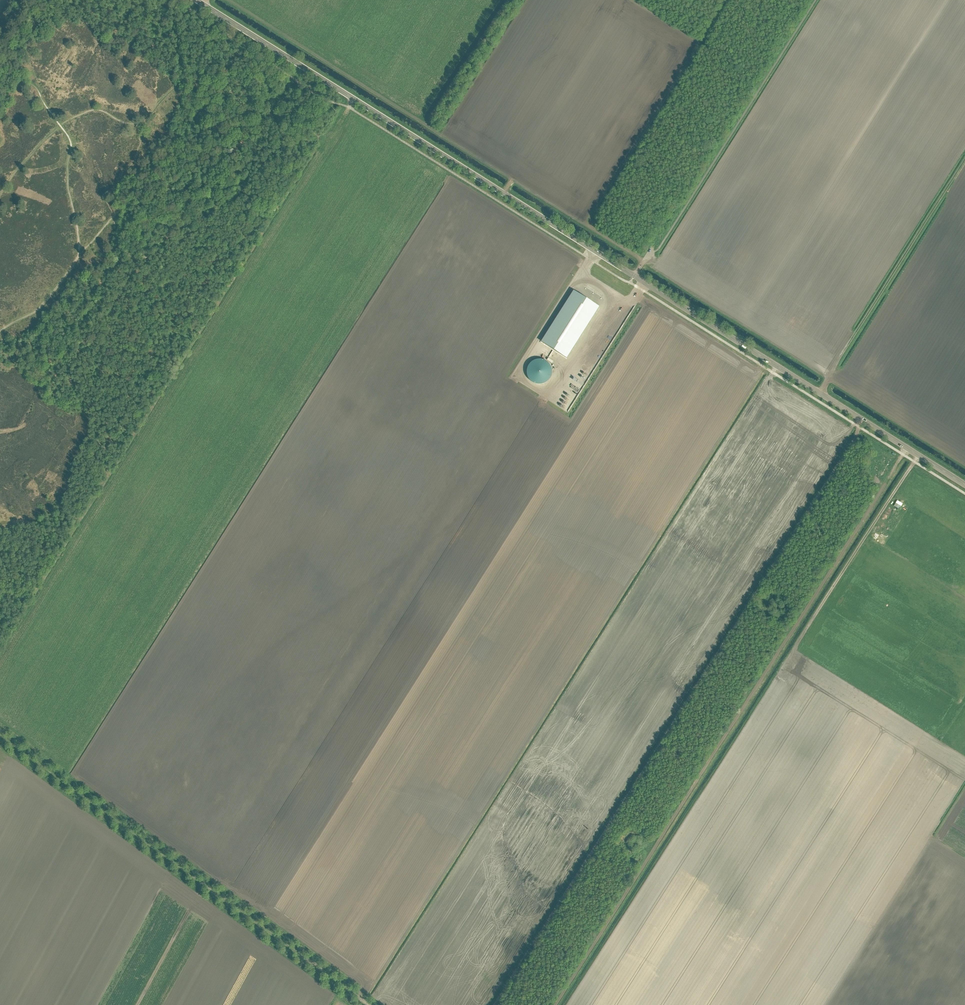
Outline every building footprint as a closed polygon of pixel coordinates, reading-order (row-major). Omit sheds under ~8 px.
[(573,290),(541,341),(567,357),(599,307),(573,290)] [(538,359),(536,360),(534,360),(532,361),(531,362),(529,364),(528,365),(527,367),(527,369),(526,370),(526,372),(526,374),(527,376),(528,378),(529,380),(530,381),(532,382),(533,384),(535,384),(537,385),(539,385),(541,385),(543,384),(545,383),(547,382),(548,381),(550,380),(551,378),(551,376),(552,374),(552,372),(552,370),(551,368),(550,366),(549,364),(548,363),(547,362),(545,361),(543,360),(541,359),(539,359),(538,359)] [(867,476),(866,475),(865,479),(877,481),(877,473),(867,472),(867,476)] [(900,510),(904,503),(898,500),(894,506),(900,510)]
